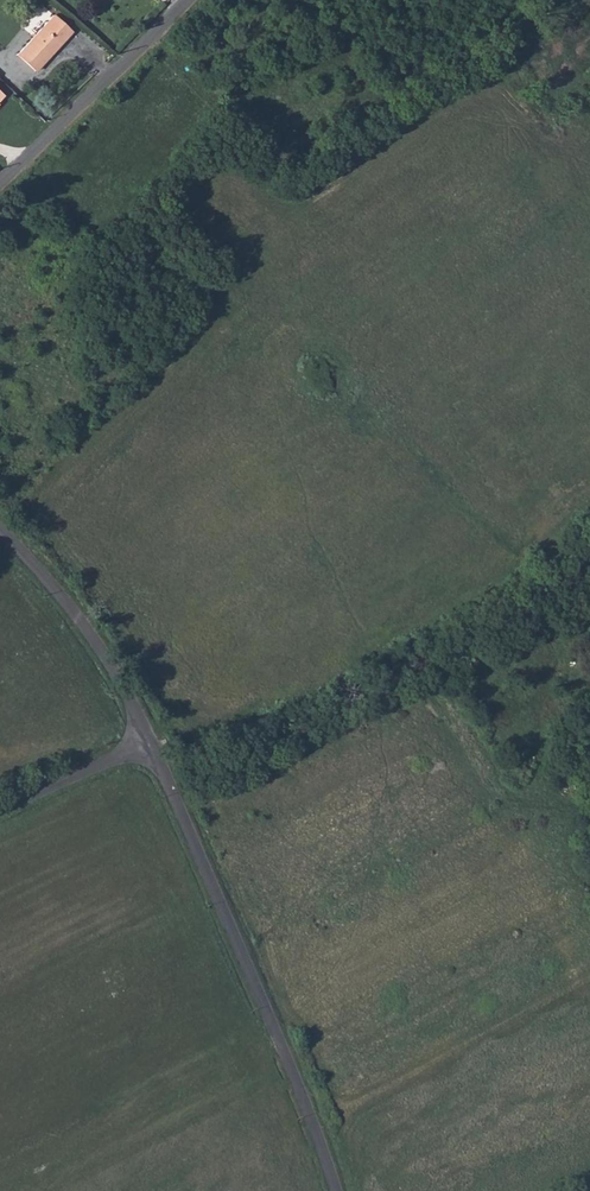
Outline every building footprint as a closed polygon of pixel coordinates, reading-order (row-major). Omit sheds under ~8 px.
[(53,15),(17,55),(35,71),(71,32),(53,15)]
